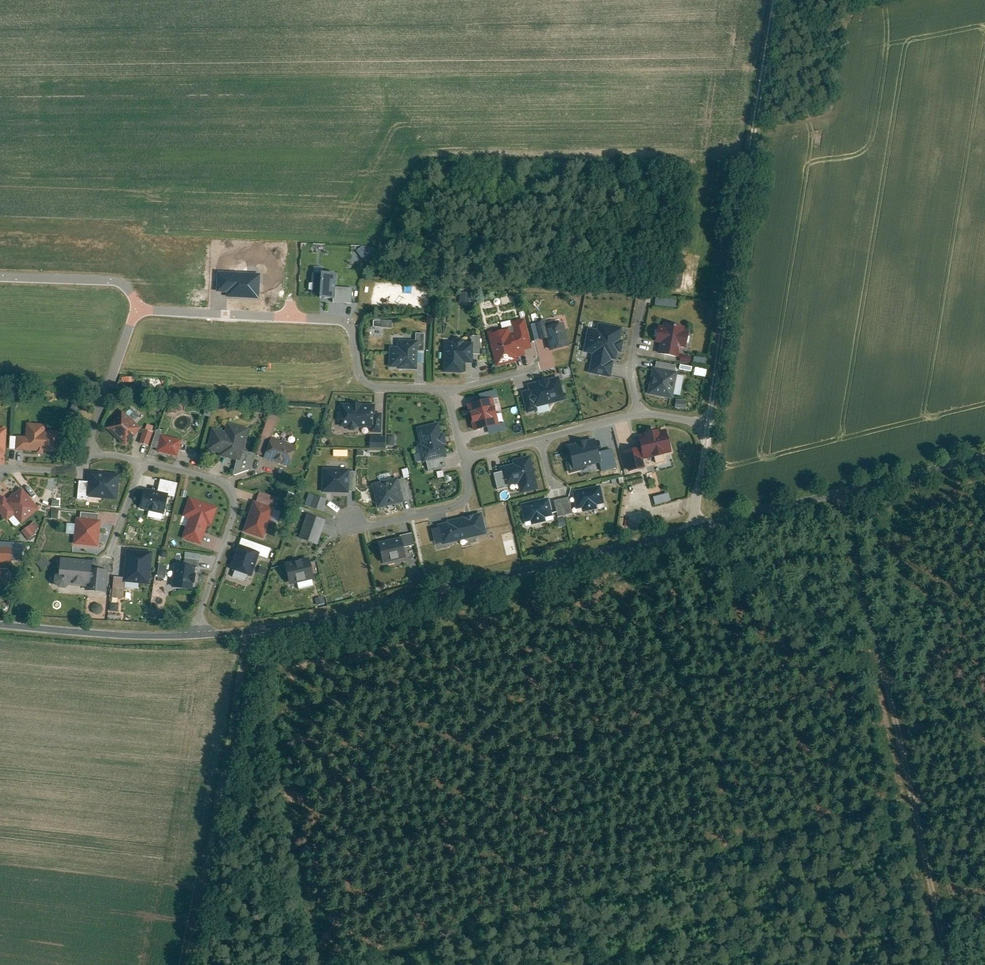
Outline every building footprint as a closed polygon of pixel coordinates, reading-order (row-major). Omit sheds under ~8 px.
[(259,274),(218,272),(217,292),(227,292),(227,296),(258,298),(259,274)] [(320,298),(334,299),(335,274),(313,273),(312,292),(320,293),(320,298)] [(654,306),(676,306),(676,299),(654,298),(654,306)] [(530,350),(522,320),(509,324),(510,328),(485,334),(494,370),(516,365),(515,360),(523,358),(521,352),(530,350)] [(623,326),(598,321),(597,328),(588,327),(583,352),(592,353),(588,373),(610,377),(614,361),(617,361),(619,352),(621,353),(623,340),(620,339),(623,326)] [(569,349),(562,323),(544,328),(542,324),(534,326),(538,343),(545,341),(548,355),(569,349)] [(684,329),(662,324),(661,328),(657,327),(653,346),(658,347),(657,355),(677,359),(679,349),(683,350),(686,334),(683,333),(684,329)] [(441,343),(440,374),(461,374),(461,365),(472,365),(472,345),(464,345),(460,341),(453,341),(451,343),(441,343)] [(395,372),(415,373),(415,343),(397,343),(397,350),(387,350),(387,370),(395,370),(395,372)] [(680,354),(679,361),(689,363),(691,356),(680,354)] [(678,370),(653,366),(648,392),(673,396),(678,370)] [(565,399),(559,375),(527,383),(528,389),(521,391),(526,412),(537,410),(536,407),(565,399)] [(493,388),(464,396),(471,420),(500,411),(493,388)] [(338,426),(338,430),(346,430),(348,434),(356,434),(360,431),(372,431),(372,434),(369,436),(369,451),(387,451),(387,439),(383,439),(383,416),(376,416),(376,405),(332,405),(332,426),(338,426)] [(121,412),(104,430),(125,449),(141,432),(121,412)] [(438,421),(416,427),(420,443),(417,444),(422,463),(446,457),(443,444),(447,443),(444,431),(441,432),(438,421)] [(16,438),(16,450),(24,450),(24,454),(37,454),(37,456),(44,456),(44,454),(56,454),(56,432),(45,432),(45,425),(26,425),(26,438),(16,438)] [(225,435),(211,431),(205,452),(220,455),(220,459),(241,465),(249,432),(228,426),(225,435)] [(149,446),(151,431),(144,430),(142,445),(149,446)] [(640,438),(636,439),(641,462),(651,460),(652,464),(662,462),(661,456),(669,454),(664,432),(656,433),(656,432),(640,435),(640,438)] [(596,437),(567,444),(575,471),(603,463),(596,437)] [(181,442),(159,438),(156,456),(177,460),(181,442)] [(298,449),(271,440),(264,461),(291,469),(298,449)] [(530,454),(512,459),(513,463),(500,466),(505,486),(517,483),(520,494),(539,489),(530,454)] [(350,468),(322,467),(321,492),(349,493),(350,468)] [(397,470),(371,475),(377,506),(403,501),(397,470)] [(120,475),(88,472),(85,500),(117,503),(120,475)] [(169,490),(144,486),(140,508),(165,513),(169,490)] [(0,500),(0,517),(7,525),(14,520),(20,527),(40,513),(22,488),(5,501),(3,498),(0,500)] [(599,488),(569,494),(572,513),(580,512),(581,516),(595,513),(594,508),(602,507),(599,488)] [(321,511),(326,499),(313,495),(309,507),(321,511)] [(552,501),(557,517),(572,513),(567,497),(552,501)] [(546,499),(517,506),(522,526),(529,525),(530,528),(544,525),(543,521),(551,520),(546,499)] [(217,509),(189,500),(182,520),(189,522),(183,542),(202,548),(208,528),(211,529),(217,509)] [(274,510),(253,503),(243,535),(264,542),(274,510)] [(483,532),(478,509),(436,519),(441,541),(483,532)] [(326,525),(306,518),(298,544),(317,550),(326,525)] [(30,520),(22,532),(29,538),(38,525),(30,520)] [(100,522),(75,521),(73,548),(98,549),(100,522)] [(401,539),(377,545),(382,568),(407,563),(401,539)] [(260,555),(237,547),(228,574),(251,581),(260,555)] [(0,548),(0,565),(13,565),(13,548),(0,548)] [(153,554),(126,551),(122,585),(149,588),(153,554)] [(35,562),(42,570),(48,565),(41,557),(35,562)] [(309,560),(283,565),(288,589),(314,584),(309,560)] [(92,563),(61,562),(60,581),(54,581),(54,587),(59,592),(65,593),(70,590),(72,588),(72,590),(84,590),(84,589),(90,589),(90,595),(107,596),(108,572),(92,571),(92,563)] [(157,564),(156,578),(165,578),(165,565),(157,564)] [(195,568),(174,567),(172,594),(193,595),(193,587),(195,587),(196,576),(195,576),(195,568)] [(280,654),(267,652),(265,667),(279,668),(280,654)]
